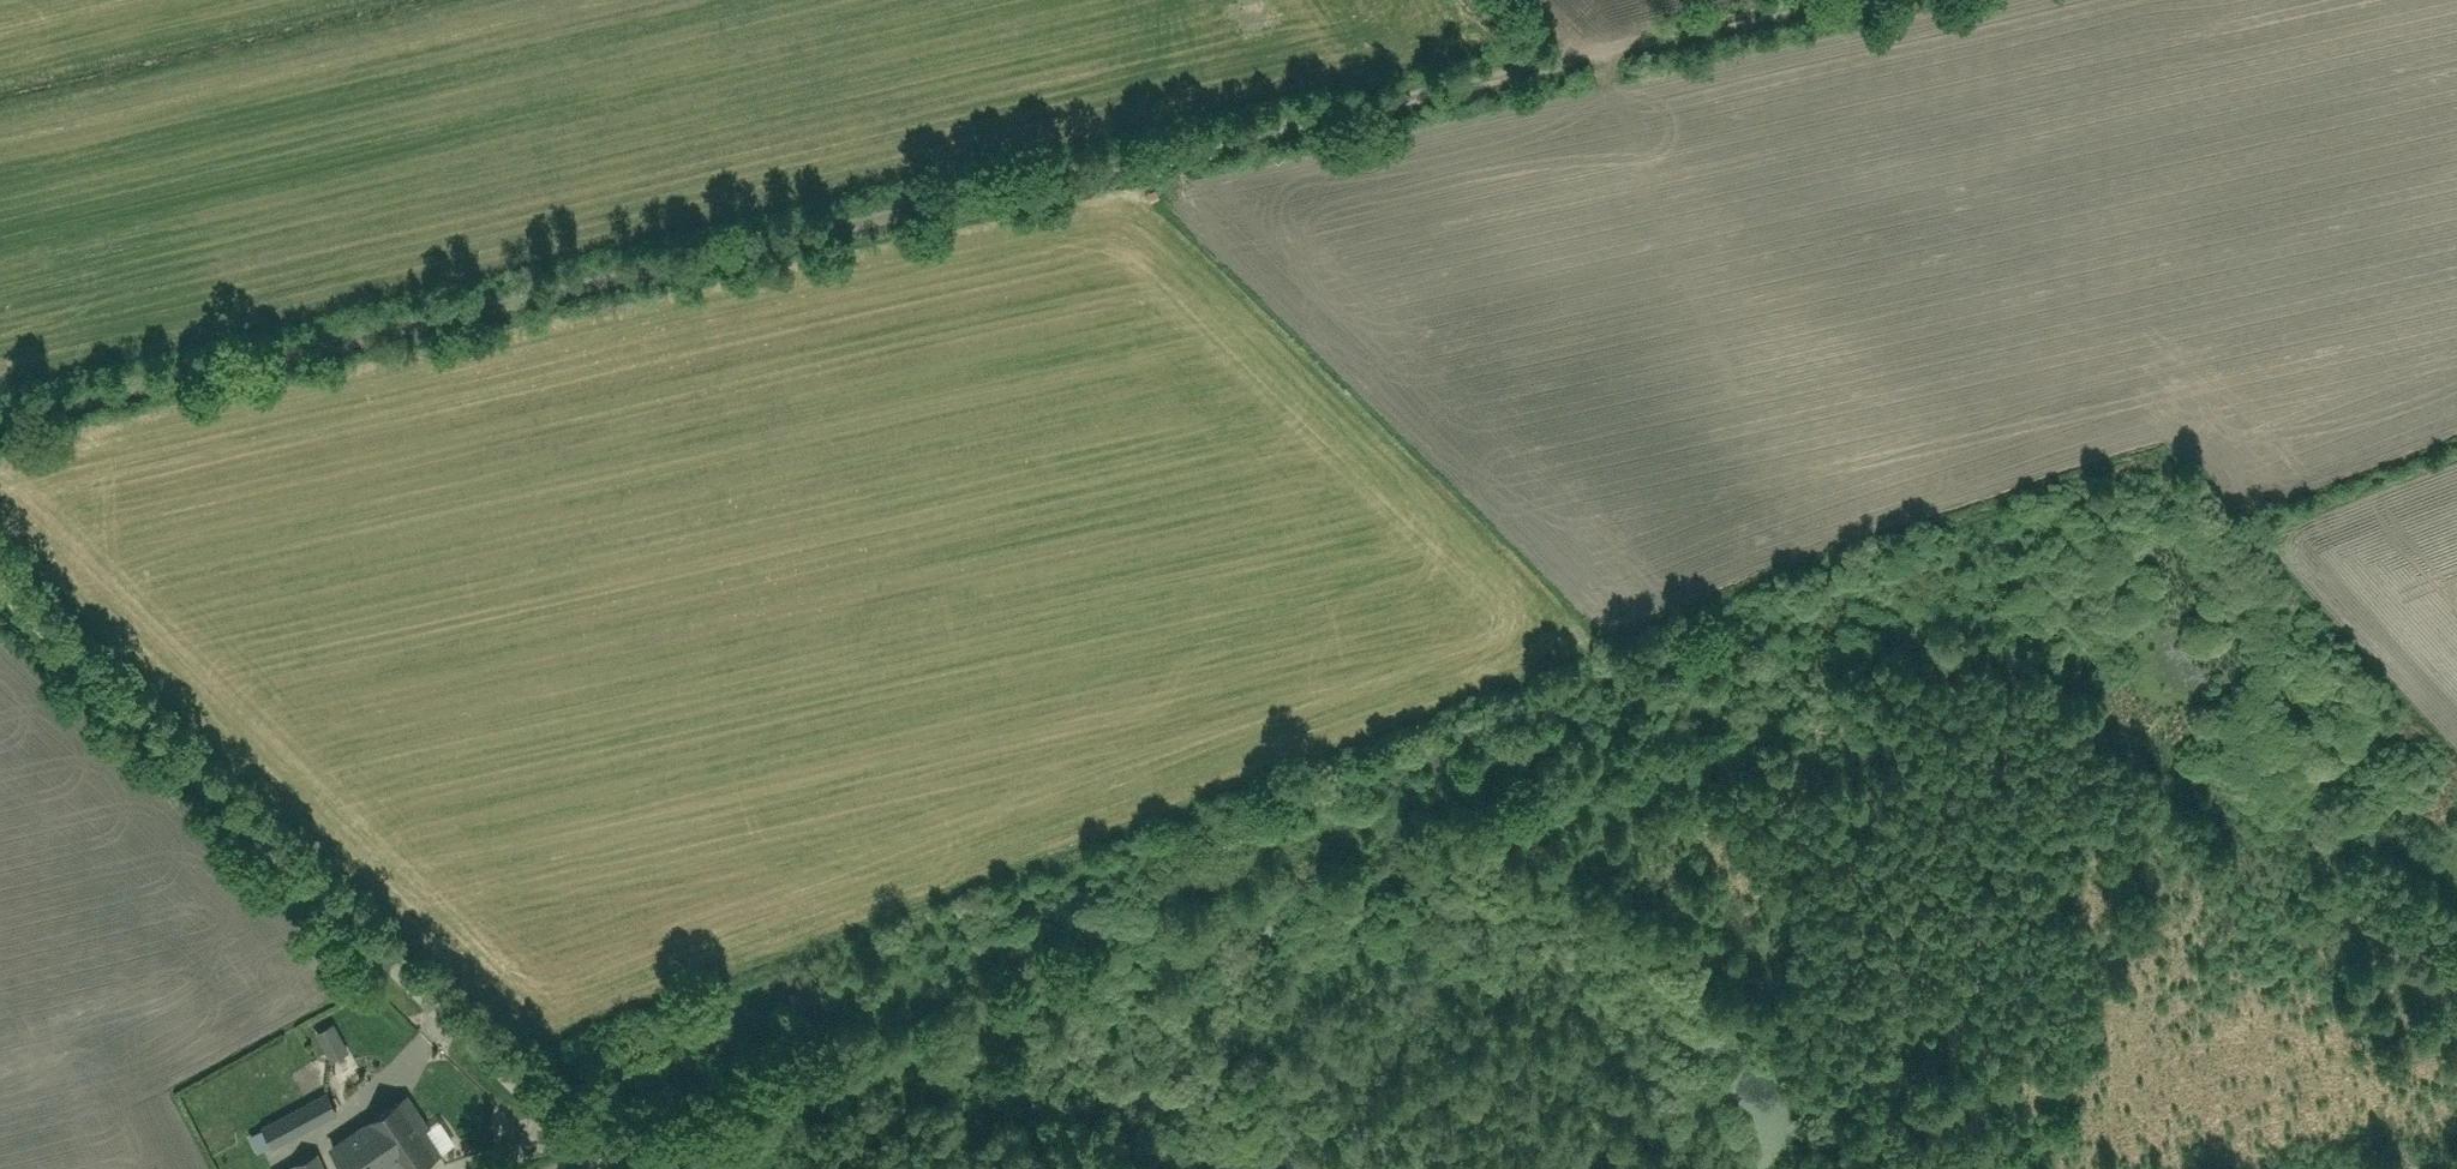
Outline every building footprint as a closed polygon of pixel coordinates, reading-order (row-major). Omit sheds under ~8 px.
[(351,1054),(337,1026),(318,1036),(333,1064),(351,1054)] [(274,1158),(344,1121),(329,1093),(259,1130),(274,1158)] [(332,1150),(344,1168),(426,1168),(444,1158),(409,1102),(369,1126),(332,1150)] [(323,1157),(295,1168),(328,1168),(323,1157)]
